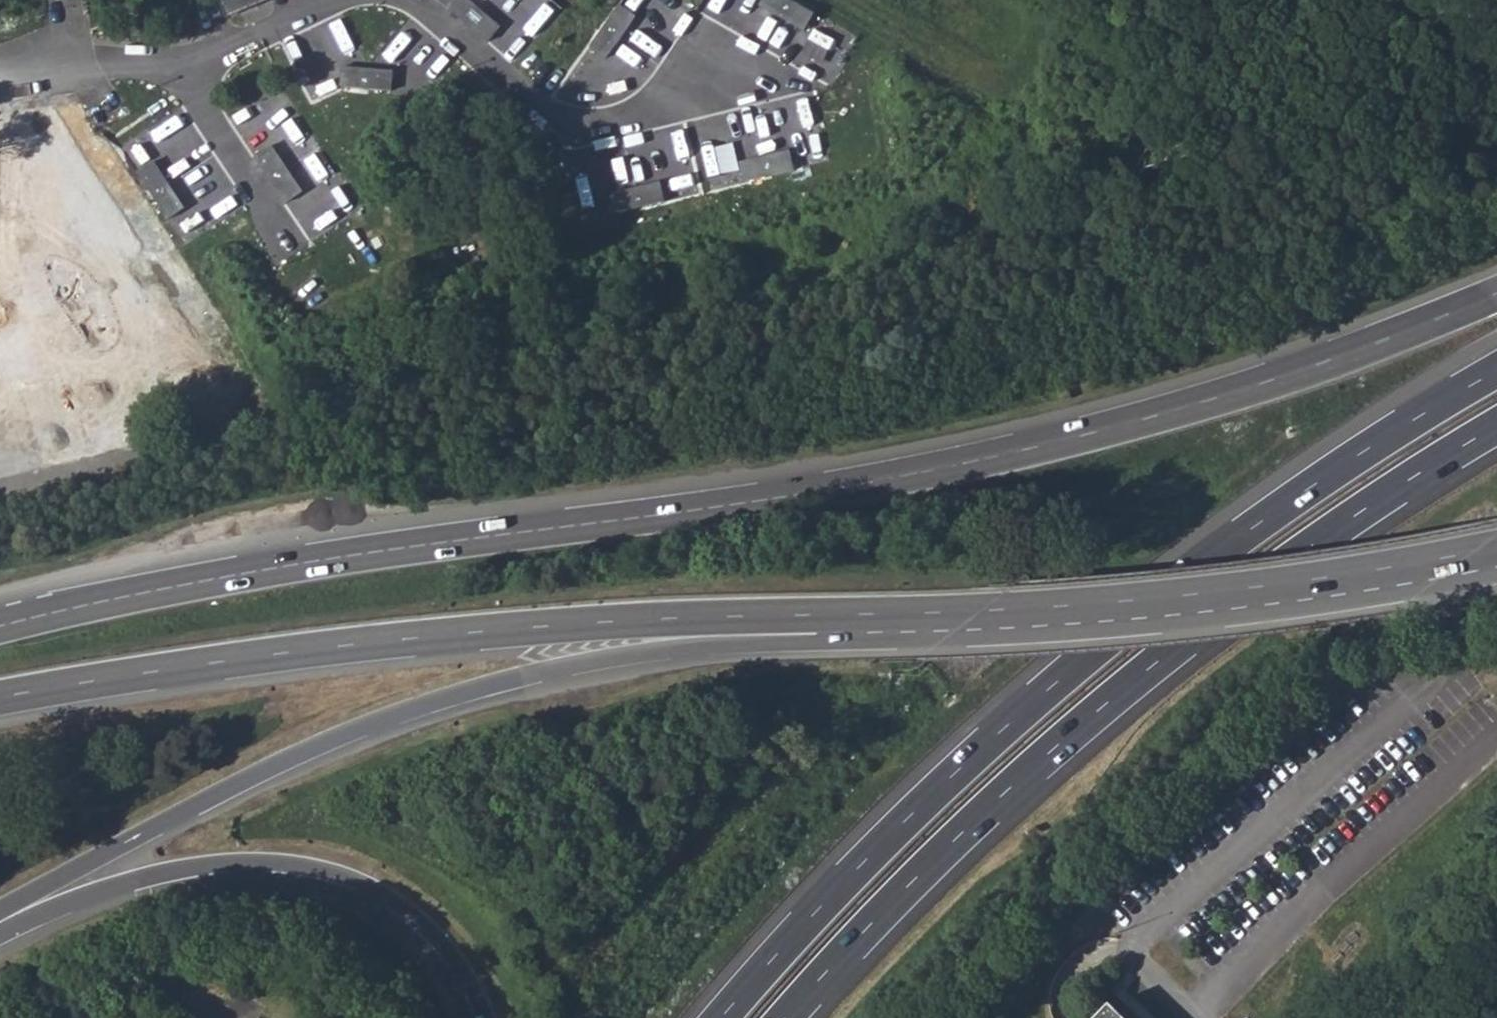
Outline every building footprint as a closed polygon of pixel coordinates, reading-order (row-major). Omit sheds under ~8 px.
[(221,13),(254,0),(216,0),(221,13)] [(448,8),(487,42),(500,27),(469,0),(456,0),(448,8)] [(760,4),(805,29),(814,12),(793,0),(763,0),(760,4)] [(824,83),(864,41),(843,21),(803,63),(824,83)] [(341,68),(340,88),(391,91),(392,71),(341,68)] [(270,143),(254,154),(286,202),(302,191),(270,143)] [(741,161),(746,180),(795,167),(790,148),(741,161)] [(153,160),(137,171),(170,219),(186,208),(153,160)] [(610,194),(615,213),(664,200),(659,182),(610,194)] [(322,195),(304,209),(321,230),(339,216),(322,195)]
